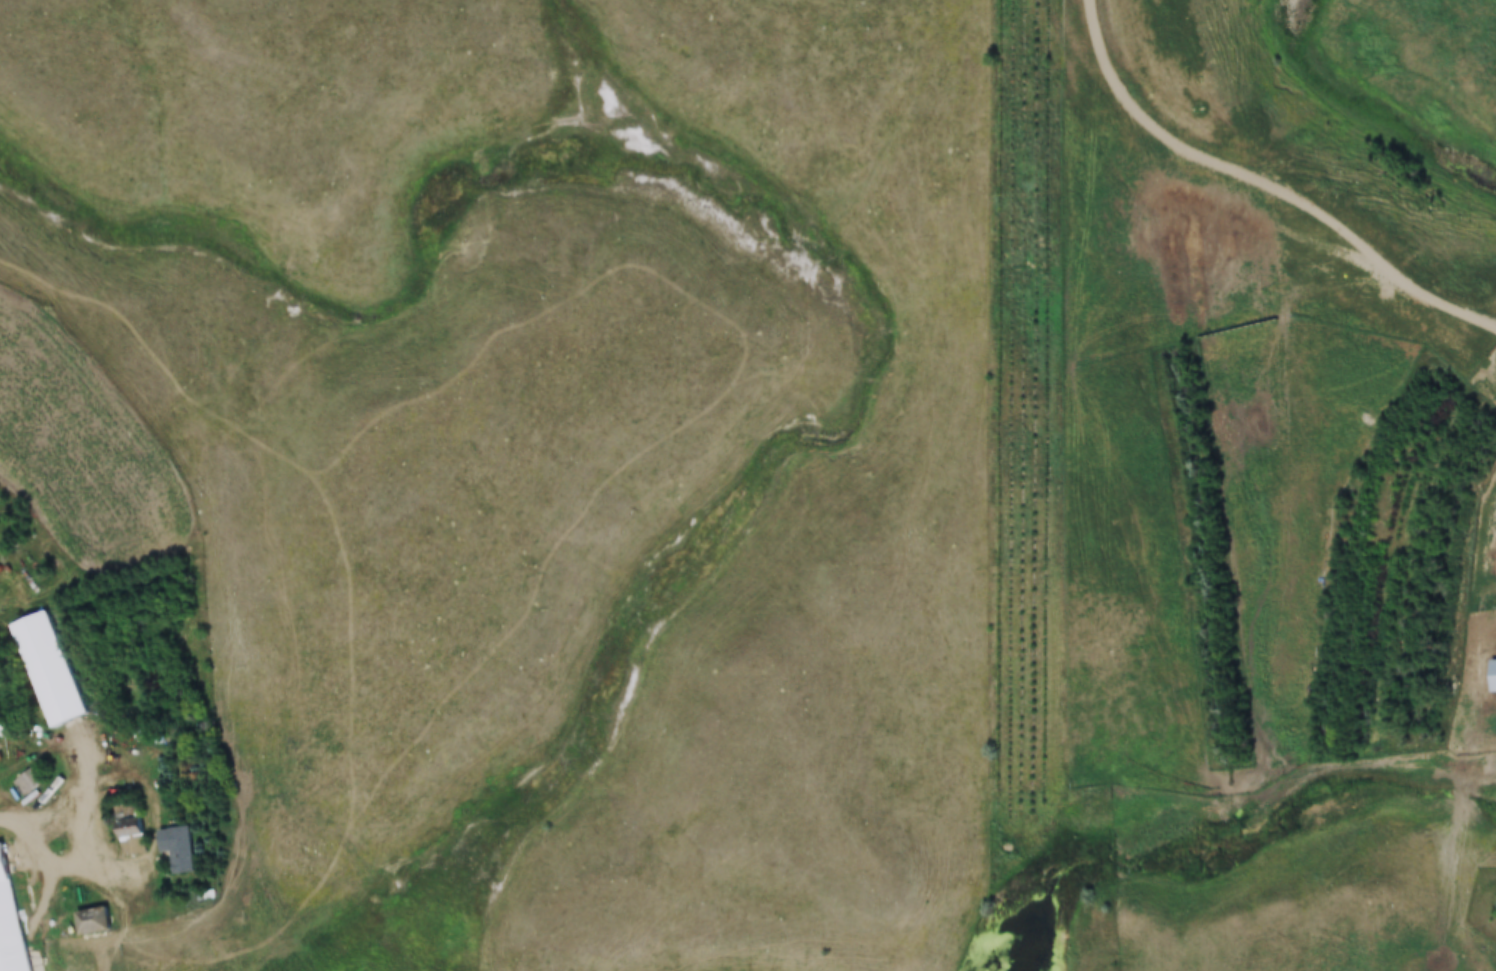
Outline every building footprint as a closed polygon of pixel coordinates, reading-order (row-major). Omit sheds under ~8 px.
[(49,728),(86,715),(48,609),(12,623),(49,728)] [(48,777),(36,763),(13,781),(25,796),(48,777)] [(146,852),(138,802),(115,806),(123,856),(146,852)] [(189,825),(158,829),(161,850),(171,849),(174,874),(195,871),(189,825)] [(6,842),(0,844),(0,970),(29,970),(6,842)] [(81,935),(110,929),(106,906),(76,912),(81,935)]
